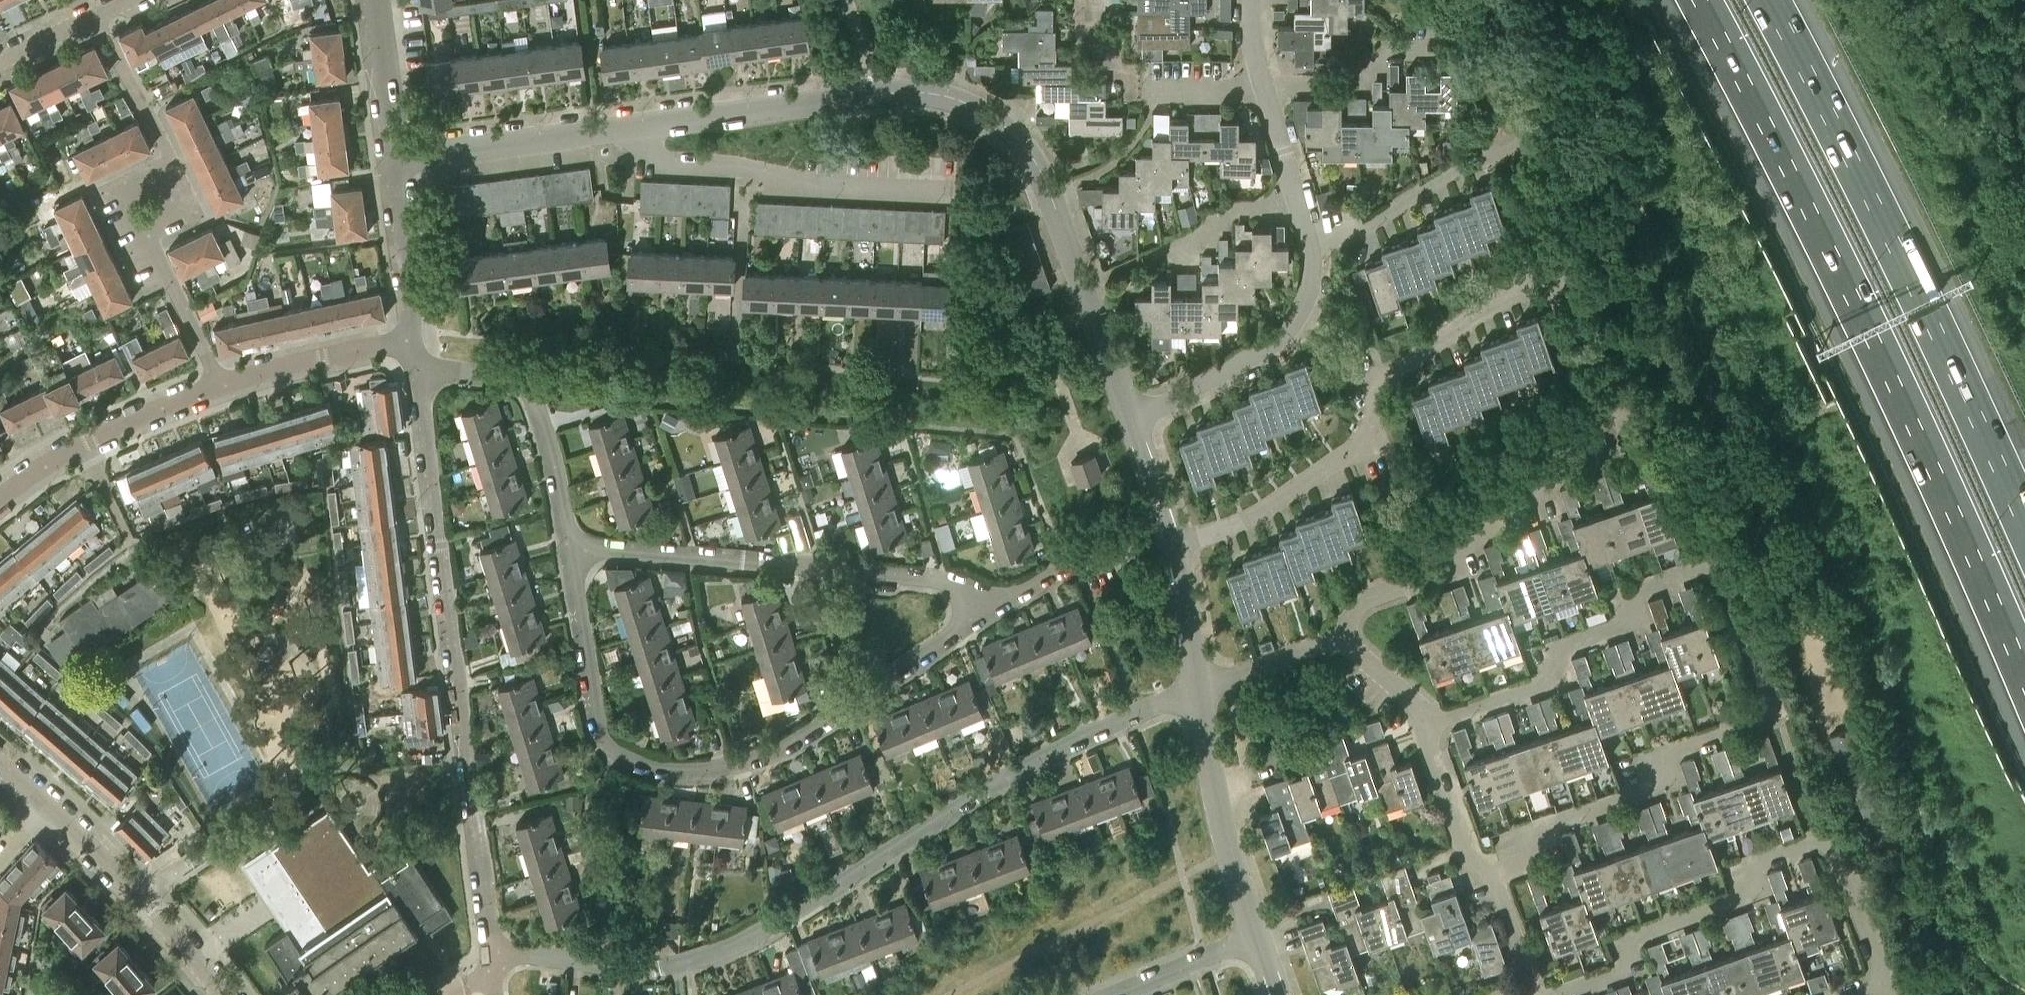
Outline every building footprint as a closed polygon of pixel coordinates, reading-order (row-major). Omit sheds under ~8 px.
[(17,0),(0,0),(0,8),(17,0)] [(200,28),(213,22),(221,39),(231,34),(226,25),(223,17),(214,0),(208,0),(191,9),(200,28)] [(223,17),(245,6),(242,0),(214,0),(223,17)] [(479,11),(498,9),(497,0),(490,0),(478,2),(479,11)] [(517,6),(516,0),(497,0),(498,9),(517,6)] [(985,0),(968,0),(968,13),(981,13),(985,8),(985,0)] [(1190,28),(1190,13),(1206,13),(1206,0),(1137,0),(1137,10),(1153,10),(1171,10),(1171,28),(1190,28)] [(1221,22),(1232,22),(1232,0),(1220,0),(1221,22)] [(1346,10),(1346,0),(1311,0),(1311,9),(1329,10),(1329,27),(1347,27),(1347,10),(1346,10)] [(1346,10),(1347,10),(1364,10),(1364,0),(1346,0),(1346,10)] [(467,13),(466,3),(447,6),(448,15),(467,13)] [(430,18),(448,15),(447,6),(428,8),(430,18)] [(191,9),(168,20),(177,39),(181,48),(204,37),(200,28),(191,9)] [(1036,48),(1054,47),(1054,9),(1038,10),(1038,26),(1028,26),(1028,31),(1002,32),(1003,49),(1019,49),(1019,65),(1037,64),(1036,48)] [(1293,9),(1294,26),(1295,27),(1312,27),(1313,44),(1329,44),(1329,27),(1329,10),(1311,9),(1293,9)] [(1171,10),(1153,10),(1137,10),(1137,47),(1144,47),(1144,56),(1162,56),(1162,46),(1190,46),(1190,28),(1171,28),(1171,10)] [(1283,10),(1272,10),(1272,18),(1283,18),(1283,10)] [(258,11),(249,15),(253,24),(262,19),(258,11)] [(778,19),(782,51),(807,48),(803,16),(778,19)] [(753,22),(757,54),(782,51),(778,19),(753,22)] [(181,48),(177,39),(168,20),(146,30),(145,31),(154,50),(156,49),(160,58),(181,48)] [(226,25),(231,34),(240,30),(235,21),(226,25)] [(757,54),(753,22),(729,26),(733,57),(757,54)] [(154,50),(145,31),(146,30),(142,23),(137,25),(136,24),(122,31),(122,32),(121,33),(134,60),(146,54),(150,63),(160,58),(156,49),(154,50)] [(974,23),(969,30),(974,34),(980,27),(974,23)] [(604,35),(603,25),(595,25),(596,36),(604,35)] [(703,29),(704,32),(708,61),(733,57),(729,26),(703,29)] [(1312,44),(1313,44),(1312,27),(1295,27),(1294,26),(1277,26),(1277,45),(1294,45),(1294,61),(1312,61),(1312,44)] [(1232,28),(1219,28),(1219,36),(1232,36),(1232,28)] [(1358,28),(1352,35),(1364,46),(1370,39),(1358,28)] [(295,59),(305,58),(314,56),(344,52),(341,29),(311,33),(313,46),(294,49),(295,59)] [(708,61),(704,32),(678,36),(683,68),(708,64),(708,61)] [(231,34),(221,39),(222,41),(229,55),(239,50),(231,34)] [(654,39),(658,71),(683,68),(678,36),(654,39)] [(629,42),(633,74),(658,71),(654,39),(629,42)] [(583,73),(579,41),(553,44),(557,76),(583,73)] [(633,74),(629,42),(603,46),(608,78),(633,74)] [(557,76),(553,44),(528,48),(533,79),(557,76)] [(96,78),(108,72),(95,45),(74,55),(87,82),(86,83),(90,91),(100,87),(96,78)] [(1055,63),(1054,47),(1036,48),(1037,64),(1019,65),(1019,83),(1041,83),(1053,83),(1053,82),(1071,82),(1071,80),(1072,80),(1072,63),(1055,63)] [(504,51),(508,83),(533,79),(528,48),(504,51)] [(479,54),(483,86),(508,83),(504,51),(479,54)] [(347,76),(344,52),(314,56),(317,79),(347,76)] [(268,54),(251,60),(256,72),(273,66),(268,54)] [(483,86),(479,54),(454,58),(458,89),(483,86)] [(74,55),(53,65),(66,92),(86,83),(87,82),(74,55)] [(305,58),(295,59),(296,69),(306,67),(305,58)] [(458,89),(454,58),(429,61),(433,93),(458,89)] [(195,66),(192,67),(196,75),(206,71),(202,62),(195,66)] [(1440,63),(1441,87),(1425,87),(1425,70),(1406,70),(1406,86),(1406,105),(1425,105),(1425,106),(1425,117),(1441,116),(1441,110),(1457,110),(1457,63),(1440,63)] [(975,73),(985,73),(985,64),(975,64),(975,73)] [(995,64),(985,64),(985,73),(995,73),(995,64)] [(1358,73),(1358,64),(1348,64),(1348,73),(1358,73)] [(53,65),(32,75),(45,102),(49,111),(58,107),(54,98),(66,92),(53,65)] [(187,80),(196,75),(192,67),(190,68),(186,70),(182,71),(187,80)] [(11,85),(24,112),(45,102),(32,75),(11,85)] [(175,79),(166,83),(169,91),(179,86),(175,79)] [(1106,80),(1088,80),(1072,80),(1071,80),(1071,82),(1053,82),(1053,83),(1041,83),(1041,100),(1069,100),(1069,115),(1088,115),(1087,98),(1106,98),(1106,80)] [(276,81),(265,86),(269,96),(280,92),(276,81)] [(310,91),(306,91),(305,82),(292,84),(293,93),(284,94),(286,107),(311,104),(313,125),(343,121),(340,97),(311,101),(310,91)] [(202,90),(206,98),(215,94),(211,85),(202,90)] [(1408,123),(1409,123),(1425,123),(1425,117),(1425,106),(1425,105),(1406,105),(1406,86),(1389,86),(1389,104),(1391,105),(1391,122),(1407,122),(1408,123)] [(104,96),(100,87),(90,91),(95,100),(104,96)] [(86,104),(95,100),(90,91),(82,95),(86,104)] [(167,107),(177,128),(204,115),(193,94),(167,107)] [(114,101),(121,116),(131,110),(123,96),(113,100),(114,101)] [(1106,114),(1106,98),(1087,98),(1088,115),(1069,115),(1069,133),(1122,133),(1122,114),(1106,114)] [(1340,120),(1341,120),(1341,104),(1324,104),(1324,98),(1307,99),(1294,98),(1294,117),(1301,140),(1306,140),(1306,146),(1322,146),(1322,140),(1323,140),(1323,139),(1340,139),(1340,120)] [(7,147),(11,155),(20,150),(13,135),(25,129),(12,102),(0,108),(0,132),(3,139),(7,147)] [(1391,105),(1389,104),(1372,104),(1372,120),(1374,122),(1374,138),(1392,140),(1409,140),(1409,123),(1408,123),(1407,122),(1391,122),(1391,105)] [(63,116),(58,107),(49,111),(54,120),(63,116)] [(54,120),(49,111),(41,115),(45,124),(54,120)] [(1189,136),(1199,136),(1199,112),(1187,112),(1187,119),(1189,119),(1189,136)] [(1199,136),(1204,136),(1210,136),(1210,112),(1199,112),(1199,136)] [(1221,112),(1210,112),(1210,136),(1220,136),(1220,119),(1221,119),(1221,112)] [(1037,123),(1046,123),(1046,115),(1036,114),(1037,123)] [(204,115),(177,128),(187,149),(214,136),(213,135),(204,115)] [(1056,115),(1046,115),(1046,123),(1056,123),(1056,115)] [(218,123),(222,131),(222,132),(232,127),(227,118),(218,123)] [(1135,127),(1135,118),(1127,118),(1127,127),(1135,127)] [(1171,155),(1188,155),(1204,155),(1204,136),(1199,136),(1189,136),(1189,119),(1187,119),(1169,119),(1169,136),(1171,137),(1171,155)] [(1239,154),(1239,136),(1239,119),(1221,119),(1220,119),(1220,136),(1210,136),(1204,136),(1204,155),(1220,155),(1239,154)] [(96,120),(88,124),(92,132),(100,129),(96,120)] [(1323,140),(1322,140),(1322,146),(1322,157),(1356,157),(1356,120),(1341,120),(1340,120),(1340,139),(1323,139),(1323,140)] [(1356,120),(1356,157),(1392,157),(1392,140),(1374,138),(1374,122),(1372,120),(1356,120)] [(151,148),(138,121),(117,131),(129,158),(151,148)] [(297,150),(316,149),(316,147),(346,144),(343,121),(313,125),(315,138),(296,140),(297,150)] [(79,128),(83,137),(92,132),(88,124),(79,128)] [(187,149),(197,169),(224,156),(218,145),(243,132),(239,124),(232,127),(222,132),(222,131),(213,135),(214,136),(187,149)] [(96,141),(109,168),(129,158),(117,131),(96,141)] [(88,178),(109,168),(96,141),(92,132),(83,137),(87,146),(75,151),(88,178)] [(1189,185),(1188,155),(1171,155),(1171,137),(1169,136),(1152,136),(1152,153),(1154,154),(1153,172),(1172,172),(1172,185),(1189,185)] [(1256,136),(1239,136),(1239,154),(1220,155),(1220,172),(1256,172),(1256,136)] [(316,147),(316,149),(319,171),(349,167),(346,144),(316,147)] [(11,155),(7,147),(0,150),(0,154),(2,159),(11,155)] [(197,169),(207,190),(234,177),(251,169),(270,161),(267,152),(248,161),(247,160),(229,168),(224,156),(197,169)] [(1136,153),(1136,170),(1137,188),(1155,189),(1172,189),(1172,185),(1172,172),(1153,172),(1154,154),(1152,153),(1136,153)] [(1263,157),(1263,172),(1273,172),(1273,167),(1269,157),(1263,157)] [(1421,173),(1428,172),(1426,162),(1419,163),(1421,173)] [(300,174),(310,173),(309,163),(299,164),(300,174)] [(593,189),(590,167),(577,169),(580,191),(593,189)] [(251,169),(234,177),(207,190),(217,211),(232,204),(236,213),(254,205),(249,195),(244,198),(238,186),(256,178),(251,169)] [(577,169),(564,170),(567,193),(573,192),(580,191),(577,169)] [(554,194),(567,193),(564,170),(551,172),(554,194)] [(1119,170),(1119,187),(1120,187),(1120,205),(1138,206),(1155,206),(1155,189),(1137,188),(1136,170),(1119,170)] [(539,174),(527,175),(530,198),(542,196),(539,174)] [(523,199),(530,198),(527,175),(514,177),(517,199),(523,199)] [(504,201),(517,199),(514,177),(501,179),(504,201)] [(489,180),(476,182),(479,204),(492,203),(489,180)] [(653,203),(654,180),(641,180),(640,202),(653,203)] [(666,204),(667,181),(654,180),(653,203),(659,203),(666,204)] [(680,182),(667,181),(666,204),(679,204),(680,182)] [(467,206),(473,205),(479,204),(476,182),(464,183),(467,206)] [(691,205),(704,206),(705,183),(692,182),(691,205)] [(464,183),(451,185),(454,208),(467,206),(464,183)] [(717,206),(718,184),(705,183),(704,206),(710,206),(717,206)] [(1357,183),(1357,196),(1366,196),(1366,183),(1357,183)] [(717,206),(729,207),(731,184),(718,184),(717,206)] [(1485,233),(1486,233),(1505,226),(1490,184),(1469,191),(1472,199),(1473,198),(1485,233)] [(315,216),(324,215),(335,213),(365,209),(361,186),(332,190),(334,203),(314,206),(315,216)] [(1102,205),(1102,217),(1102,223),(1138,223),(1138,206),(1120,205),(1120,187),(1119,187),(1102,187),(1096,187),(1096,202),(1102,201),(1102,205)] [(593,189),(580,191),(573,192),(574,201),(594,199),(593,189)] [(573,192),(567,193),(554,194),(556,204),(574,201),(573,192)] [(55,207),(61,219),(44,228),(48,236),(57,232),(66,228),(93,215),(83,194),(55,207)] [(530,198),(523,199),(524,208),(544,205),(542,196),(530,198)] [(1453,205),(1468,248),(1489,241),(1486,233),(1485,233),(1473,198),(1472,199),(1453,205)] [(524,208),(523,199),(517,199),(504,201),(505,210),(524,208)] [(755,224),(768,225),(769,202),(756,201),(755,224)] [(659,203),(653,203),(640,202),(640,212),(659,213),(659,203)] [(781,225),(782,203),(769,202),(768,225),(773,225),(781,225)] [(479,204),(473,205),(474,215),(493,212),(492,203),(479,204)] [(659,203),(659,213),(679,214),(679,204),(666,204),(659,203)] [(781,225),(793,226),(795,203),(782,203),(781,225)] [(805,226),(818,227),(819,205),(806,204),(805,226)] [(474,215),(473,205),(467,206),(454,208),(455,217),(474,215)] [(690,214),(709,215),(710,206),(704,206),(691,205),(690,214)] [(831,228),(832,205),(819,205),(818,227),(824,227),(831,228)] [(831,228),(844,228),(845,206),(832,205),(831,228)] [(1449,255),(1450,254),(1468,248),(1453,205),(1433,212),(1436,220),(1437,220),(1449,255)] [(710,206),(709,215),(729,216),(729,207),(717,206),(710,206)] [(870,207),(857,206),(856,229),(869,230),(870,207)] [(869,230),(875,230),(881,230),(883,208),(870,207),(869,230)] [(501,225),(507,224),(525,222),(524,208),(505,210),(499,211),(501,225)] [(894,231),(895,208),(883,208),(881,230),(894,231)] [(335,213),(324,215),(315,216),(316,225),(325,224),(325,225),(336,224),(338,237),(368,233),(365,209),(335,213)] [(919,232),(920,210),(907,209),(906,232),(919,232)] [(933,210),(920,210),(919,232),(926,233),(931,233),(933,210)] [(945,211),(933,210),(931,233),(944,233),(945,211)] [(1181,215),(1183,225),(1198,220),(1195,211),(1181,215)] [(103,236),(93,215),(66,228),(76,249),(103,236)] [(728,218),(712,218),(712,233),(727,234),(728,218)] [(1453,262),(1450,254),(1449,255),(1437,220),(1436,220),(1417,227),(1420,235),(1433,269),(1453,262)] [(1010,244),(1032,236),(1027,222),(1005,230),(1010,244)] [(1270,228),(1252,228),(1252,229),(1252,240),(1252,245),(1252,246),(1254,246),(1255,263),(1271,263),(1272,264),(1288,264),(1288,245),(1285,245),(1285,223),(1270,223),(1270,228)] [(768,225),(755,224),(755,233),(773,234),(773,225),(768,225)] [(781,225),(773,225),(773,234),(793,235),(793,226),(781,225)] [(805,226),(805,236),(824,237),(824,227),(818,227),(805,226)] [(831,228),(824,227),(824,237),(843,238),(844,228),(831,228)] [(212,228),(191,238),(204,265),(225,254),(230,266),(242,260),(230,237),(219,242),(212,228)] [(875,230),(869,230),(856,229),(855,238),(875,239),(875,230)] [(893,240),(894,240),(894,231),(881,230),(875,230),(875,239),(878,239),(893,240)] [(52,245),(61,241),(57,232),(48,236),(52,245)] [(906,232),(905,241),(926,242),(926,233),(919,232),(906,232)] [(944,233),(931,233),(926,233),(926,242),(944,243),(944,233)] [(1400,242),(1415,284),(1436,277),(1433,269),(1420,235),(1400,242)] [(103,236),(76,249),(85,270),(112,257),(103,236)] [(504,251),(509,283),(534,279),(529,247),(528,236),(503,240),(504,251)] [(1037,248),(1032,236),(1010,244),(1014,257),(1037,248)] [(605,237),(579,241),(584,273),(609,269),(605,237)] [(191,238),(170,248),(183,275),(204,265),(191,238)] [(559,276),(584,273),(579,241),(554,244),(559,276)] [(1397,291),(1415,284),(1400,242),(1381,249),(1384,257),(1385,256),(1397,291)] [(534,279),(559,276),(554,244),(529,247),(534,279)] [(1219,245),(1219,255),(1219,256),(1227,256),(1227,245),(1219,245)] [(1235,245),(1235,262),(1238,262),(1238,280),(1255,281),(1272,281),(1272,264),(1271,263),(1255,263),(1254,246),(1252,246),(1252,245),(1235,245)] [(1037,248),(1014,257),(1019,269),(1041,261),(1037,248)] [(504,251),(479,254),(484,286),(509,283),(504,251)] [(656,285),(657,253),(631,252),(630,284),(656,285)] [(656,285),(681,286),(682,254),(657,253),(656,285)] [(458,289),(484,286),(479,254),(454,257),(458,289)] [(681,286),(706,287),(707,255),(682,254),(681,286)] [(1202,255),(1202,275),(1211,275),(1211,254),(1202,255)] [(707,255),(706,287),(732,288),(733,256),(707,255)] [(1385,256),(1384,257),(1365,264),(1380,306),(1400,298),(1397,291),(1385,256)] [(95,290),(122,277),(112,257),(85,270),(90,278),(95,290)] [(1046,275),(1041,261),(1019,269),(1024,283),(1046,275)] [(1255,298),(1255,281),(1238,280),(1238,262),(1235,262),(1219,262),(1218,278),(1218,297),(1237,297),(1238,298),(1255,298)] [(64,269),(68,278),(77,274),(72,265),(64,269)] [(1352,270),(1355,280),(1356,282),(1369,277),(1365,266),(1352,270)] [(221,278),(217,269),(208,273),(212,282),(221,278)] [(72,287),(81,282),(90,278),(85,270),(77,274),(68,278),(72,287)] [(922,312),(949,313),(951,272),(924,271),(924,283),(922,312)] [(212,282),(208,273),(199,278),(203,286),(212,282)] [(352,318),(364,315),(365,315),(360,294),(359,295),(345,298),(340,274),(330,277),(336,300),(340,322),(352,319),(352,318)] [(359,295),(360,294),(365,315),(364,315),(365,320),(385,315),(383,302),(386,301),(383,290),(380,291),(380,290),(369,293),(364,274),(355,276),(359,295)] [(743,304),(744,304),(769,305),(771,276),(744,274),(743,304)] [(1028,296),(1051,288),(1046,275),(1024,283),(1028,296)] [(795,306),(796,277),(771,276),(769,305),(795,306)] [(18,303),(29,297),(19,277),(7,283),(18,303)] [(122,277),(95,290),(106,311),(133,298),(122,277)] [(336,300),(330,277),(320,279),(325,302),(311,305),(316,326),(329,323),(329,324),(340,322),(336,300)] [(820,307),(822,278),(796,277),(795,306),(820,307)] [(822,278),(820,307),(846,308),(847,279),(822,278)] [(1135,278),(1123,278),(1123,289),(1135,289),(1135,278)] [(1204,313),(1221,314),(1238,314),(1238,298),(1237,297),(1218,297),(1218,278),(1202,279),(1202,295),(1203,295),(1204,313)] [(847,279),(846,308),(871,310),(873,280),(847,279)] [(1171,314),(1171,296),(1171,279),(1151,279),(1151,296),(1135,296),(1135,315),(1152,315),(1171,314)] [(873,280),(871,310),(897,311),(898,281),(873,280)] [(922,312),(924,283),(898,281),(897,311),(922,312)] [(267,295),(257,297),(260,307),(269,305),(267,295)] [(1171,314),(1152,315),(1152,347),(1171,347),(1171,332),(1186,332),(1186,295),(1171,296),(1171,314)] [(1202,295),(1186,295),(1186,332),(1221,331),(1221,314),(1204,313),(1203,295),(1202,295)] [(250,309),(260,307),(257,297),(248,299),(250,309)] [(37,314),(31,303),(21,308),(27,319),(37,314)] [(223,305),(225,314),(235,312),(233,303),(223,305)] [(209,304),(199,309),(204,318),(213,314),(209,304)] [(287,311),(291,331),(292,331),(292,332),(316,327),(316,326),(311,305),(287,311)] [(11,318),(17,315),(13,306),(6,309),(11,318)] [(92,306),(83,311),(88,321),(98,317),(92,306)] [(169,339),(157,345),(166,364),(178,358),(179,359),(190,354),(167,307),(156,312),(169,339)] [(287,311),(262,316),(267,338),(278,335),(278,334),(291,331),(287,311)] [(1516,322),(1519,330),(1520,330),(1532,364),(1552,357),(1537,315),(1516,322)] [(262,316),(236,322),(241,343),(242,342),(255,339),(255,341),(267,338),(262,316)] [(243,347),(242,342),(241,343),(236,322),(216,326),(216,327),(213,328),(216,339),(219,338),(222,351),(243,347)] [(32,340),(25,327),(14,332),(20,345),(32,340)] [(1520,330),(1519,330),(1499,337),(1514,379),(1535,372),(1532,364),(1520,330)] [(154,370),(166,364),(157,345),(134,356),(130,347),(139,343),(134,334),(124,338),(128,346),(122,349),(131,369),(139,366),(144,377),(155,371),(154,370)] [(1496,386),(1514,379),(1499,337),(1480,344),(1483,352),(1484,352),(1496,386)] [(58,408),(81,397),(70,375),(65,364),(55,343),(22,359),(26,368),(41,361),(51,384),(47,386),(58,408)] [(96,363),(105,382),(114,378),(114,379),(125,374),(124,372),(131,369),(122,349),(115,352),(115,353),(96,363)] [(1499,394),(1496,386),(1484,352),(1483,352),(1464,359),(1466,367),(1467,366),(1479,401),(1480,400),(1499,394)] [(1300,408),(1301,408),(1320,401),(1305,359),(1285,367),(1287,375),(1288,374),(1300,408)] [(65,364),(70,375),(81,397),(91,393),(89,390),(105,382),(96,363),(79,371),(74,360),(65,364)] [(1142,362),(1146,374),(1146,375),(1154,372),(1154,371),(1150,360),(1142,362)] [(1467,366),(1466,367),(1447,374),(1462,416),(1483,408),(1480,400),(1479,401),(1467,366)] [(1304,416),(1301,408),(1300,408),(1288,374),(1287,375),(1268,381),(1283,424),(1304,416)] [(1462,416),(1447,374),(1428,380),(1430,388),(1431,388),(1443,422),(1444,422),(1462,416)] [(401,404),(398,383),(387,384),(386,376),(370,378),(371,386),(362,387),(365,408),(401,404)] [(346,387),(344,377),(337,379),(339,389),(346,387)] [(1283,424),(1268,381),(1249,388),(1251,396),(1252,396),(1265,430),(1283,424)] [(47,386),(24,397),(34,416),(46,410),(48,413),(58,408),(47,386)] [(34,416),(24,397),(11,404),(3,387),(0,388),(0,405),(1,408),(2,408),(12,428),(23,423),(22,422),(34,416)] [(1447,430),(1444,422),(1443,422),(1431,388),(1430,388),(1411,395),(1426,437),(1447,430)] [(1268,438),(1265,430),(1252,396),(1251,396),(1232,403),(1235,411),(1236,411),(1248,445),(1268,438)] [(310,407),(320,442),(340,436),(337,424),(345,422),(340,406),(332,408),(330,401),(310,407)] [(471,437),(504,427),(496,402),(484,406),(484,405),(463,412),(471,437)] [(403,425),(401,404),(365,408),(368,429),(403,425)] [(291,413),(301,447),(320,442),(310,407),(291,413)] [(675,416),(666,411),(658,426),(668,431),(675,416)] [(1236,411),(1235,411),(1216,418),(1231,460),(1251,453),(1248,445),(1236,411)] [(301,447),(291,413),(272,418),(282,453),(301,447)] [(359,413),(351,414),(353,431),(361,430),(359,413)] [(597,450),(630,439),(622,414),(610,418),(610,417),(589,424),(597,450)] [(253,424),(263,458),(282,453),(272,418),(253,424)] [(1231,460),(1216,418),(1196,425),(1199,433),(1200,432),(1212,467),(1213,466),(1231,460)] [(234,430),(244,464),(263,458),(253,424),(234,430)] [(724,462),(756,451),(748,426),(737,430),(736,430),(716,436),(724,462)] [(511,451),(504,427),(471,437),(479,462),(511,451)] [(214,435),(223,467),(224,470),(244,464),(234,430),(214,435)] [(850,474),(883,463),(875,439),(871,440),(868,431),(849,437),(849,438),(840,441),(842,448),(850,474)] [(1216,474),(1213,466),(1212,467),(1200,432),(1199,433),(1180,439),(1195,482),(1216,474)] [(352,464),(388,459),(385,439),(349,444),(352,464)] [(638,463),(630,439),(597,450),(605,474),(638,463)] [(951,441),(941,439),(940,447),(943,451),(949,452),(951,441)] [(183,448),(197,481),(216,473),(202,440),(183,448)] [(164,456),(179,489),(197,481),(183,448),(164,456)] [(323,452),(325,467),(325,468),(333,467),(331,451),(323,452)] [(519,475),(511,451),(479,462),(486,486),(519,475)] [(764,475),(756,451),(724,462),(731,486),(764,475)] [(977,486),(1010,476),(1002,451),(990,455),(990,454),(969,461),(977,486)] [(1079,483),(1102,475),(1095,454),(1071,462),(1079,483)] [(164,456),(146,464),(160,497),(179,489),(164,456)] [(1637,501),(1651,540),(1654,551),(1677,543),(1667,515),(1664,507),(1647,458),(1634,463),(1640,481),(1643,480),(1649,497),(1637,501)] [(390,479),(388,459),(352,464),(355,484),(390,479)] [(645,487),(638,463),(605,474),(613,498),(645,487)] [(891,487),(883,463),(850,474),(858,498),(891,487)] [(160,497),(146,464),(127,472),(145,513),(164,505),(160,497)] [(327,484),(325,468),(325,467),(317,468),(320,485),(327,484)] [(333,467),(325,468),(327,484),(335,483),(333,467)] [(810,473),(800,476),(803,487),(814,484),(810,473)] [(1607,556),(1629,548),(1609,492),(1610,492),(1604,474),(1590,478),(1597,497),(1600,496),(1606,512),(1594,516),(1607,556)] [(527,500),(519,475),(486,486),(494,511),(515,505),(515,504),(527,500)] [(772,500),(764,475),(731,486),(739,510),(772,500)] [(292,488),(309,485),(307,476),(291,479),(292,488)] [(1017,500),(1010,476),(977,486),(985,510),(1017,500)] [(292,488),(291,479),(275,482),(276,490),(292,488)] [(393,499),(390,479),(355,484),(357,504),(393,499)] [(267,484),(251,488),(253,496),(269,492),(267,484)] [(1575,534),(1587,563),(1607,556),(1594,516),(1582,521),(1576,504),(1579,503),(1573,485),(1560,489),(1566,508),(1575,534)] [(645,487),(613,498),(621,523),(642,517),(641,516),(653,512),(645,487)] [(866,522),(899,512),(891,487),(858,498),(866,522)] [(238,500),(253,496),(251,488),(235,492),(238,500)] [(682,500),(695,496),(693,488),(679,492),(682,500)] [(811,488),(802,491),(806,502),(814,499),(811,488)] [(1629,548),(1651,540),(1637,501),(1625,505),(1619,489),(1610,492),(1609,492),(1629,548)] [(328,491),(330,507),(338,506),(336,490),(328,491)] [(1347,540),(1348,540),(1367,533),(1352,491),(1331,499),(1334,506),(1335,506),(1347,540)] [(222,496),(206,502),(209,510),(224,504),(222,496)] [(466,505),(463,497),(451,501),(454,513),(461,511),(466,505)] [(78,498),(62,511),(84,539),(100,526),(78,498)] [(395,519),(393,499),(357,504),(360,523),(395,519)] [(772,500),(739,510),(747,536),(768,529),(768,528),(780,524),(772,500)] [(1025,524),(1017,500),(985,510),(992,534),(1025,524)] [(673,519),(667,501),(657,504),(664,523),(673,519)] [(193,515),(209,510),(206,502),(191,507),(193,515)] [(1675,512),(1672,504),(1664,507),(1667,515),(1675,512)] [(330,507),(332,523),(340,522),(338,506),(330,507)] [(1315,513),(1330,556),(1351,548),(1348,540),(1347,540),(1335,506),(1334,506),(1315,513)] [(172,523),(187,518),(184,510),(169,515),(172,523)] [(62,511),(46,524),(69,552),(84,539),(62,511)] [(906,536),(899,512),(866,522),(874,548),(895,541),(894,540),(906,536)] [(1311,562),(1312,562),(1330,556),(1315,513),(1295,520),(1298,528),(1299,528),(1311,562)] [(154,520),(156,528),(172,523),(169,515),(154,520)] [(398,538),(395,519),(360,523),(362,543),(398,538)] [(46,524),(31,537),(53,564),(69,552),(46,524)] [(1025,524),(992,534),(1001,560),(1021,554),(1021,553),(1033,549),(1025,524)] [(1553,605),(1574,598),(1560,558),(1548,562),(1542,546),(1546,545),(1540,527),(1526,531),(1533,550),(1533,549),(1553,605)] [(1294,577),(1295,576),(1314,570),(1312,562),(1311,562),(1299,528),(1298,528),(1279,535),(1281,543),(1282,542),(1294,577)] [(333,530),(335,547),(344,546),(341,529),(333,530)] [(952,534),(939,538),(943,550),(956,546),(952,534)] [(1597,590),(1587,563),(1575,534),(1567,537),(1573,554),(1560,558),(1574,598),(1597,590)] [(454,539),(457,546),(463,544),(461,536),(454,539)] [(15,549),(38,577),(53,564),(31,537),(15,549)] [(398,538),(362,543),(365,563),(401,558),(398,538)] [(489,575),(522,565),(514,540),(502,543),(481,549),(489,575)] [(934,552),(930,540),(920,543),(924,555),(934,552)] [(1262,550),(1277,592),(1298,584),(1295,576),(1294,577),(1282,542),(1281,543),(1262,550)] [(110,544),(97,554),(102,561),(115,551),(110,544)] [(346,562),(344,546),(335,547),(337,563),(346,562)] [(15,549),(0,562),(23,590),(38,577),(15,549)] [(1531,613),(1553,605),(1533,549),(1533,550),(1524,553),(1530,569),(1517,573),(1531,613)] [(1258,598),(1259,598),(1277,592),(1262,550),(1243,556),(1245,564),(1246,564),(1258,598)] [(89,571),(102,561),(97,554),(84,564),(89,571)] [(368,582),(403,578),(401,558),(365,563),(368,582)] [(1490,564),(1493,573),(1499,591),(1511,620),(1531,613),(1517,573),(1506,578),(1500,561),(1490,564)] [(0,562),(0,593),(7,602),(23,590),(0,562)] [(163,562),(99,607),(91,596),(59,619),(67,631),(81,651),(84,656),(181,589),(163,562)] [(1246,564),(1245,564),(1226,571),(1241,613),(1262,606),(1259,598),(1258,598),(1246,564)] [(530,589),(522,565),(489,575),(497,599),(530,589)] [(338,570),(340,586),(349,585),(347,568),(338,570)] [(78,569),(66,580),(71,586),(83,576),(78,569)] [(671,594),(686,591),(685,581),(683,581),(683,573),(666,571),(666,579),(670,583),(671,594)] [(1520,646),(1511,620),(1499,591),(1493,573),(1477,578),(1486,603),(1481,605),(1484,615),(1498,654),(1520,646)] [(636,579),(615,586),(623,612),(656,601),(648,576),(636,580),(636,579)] [(370,602),(406,598),(403,578),(368,582),(370,602)] [(59,597),(71,586),(66,580),(54,591),(59,597)] [(351,601),(349,585),(340,586),(342,602),(351,601)] [(750,623),(783,613),(775,588),(763,592),(762,591),(742,598),(750,623)] [(1440,631),(1454,670),(1476,662),(1456,606),(1450,588),(1437,592),(1444,611),(1448,609),(1454,626),(1440,631)] [(530,589),(497,599),(505,623),(537,613),(530,589)] [(1658,622),(1670,617),(1662,594),(1650,599),(1658,622)] [(48,597),(36,608),(42,614),(54,603),(48,597)] [(406,598),(370,602),(373,622),(408,617),(406,598)] [(664,625),(656,601),(623,612),(631,636),(664,625)] [(1476,662),(1498,654),(1484,615),(1472,619),(1466,603),(1456,606),(1476,662)] [(1696,667),(1718,659),(1698,603),(1688,607),(1694,623),(1682,628),(1696,667)] [(1054,617),(1067,649),(1092,639),(1083,618),(1083,619),(1078,607),(1054,617)] [(31,626),(42,614),(36,608),(25,620),(31,626)] [(343,609),(345,625),(354,624),(352,608),(343,609)] [(545,638),(537,613),(505,623),(513,649),(533,643),(533,642),(545,638)] [(790,637),(783,613),(750,623),(758,648),(790,637)] [(373,622),(375,642),(411,637),(408,617),(373,622)] [(1067,649),(1054,617),(1030,627),(1044,659),(1067,649)] [(690,618),(672,624),(675,634),(694,628),(690,618)] [(1433,678),(1454,670),(1440,631),(1429,635),(1423,619),(1413,622),(1433,678)] [(10,621),(5,627),(17,638),(22,632),(10,621)] [(1675,674),(1696,667),(1682,628),(1671,632),(1668,623),(1658,626),(1661,635),(1675,674)] [(354,624),(345,625),(347,641),(356,640),(354,624)] [(639,660),(671,650),(664,625),(631,636),(639,660)] [(17,638),(5,627),(0,633),(0,634),(12,644),(17,638)] [(1044,659),(1030,627),(1007,637),(1020,668),(1044,659)] [(1551,638),(1549,630),(1541,633),(1544,641),(1551,638)] [(81,651),(67,631),(51,642),(65,662),(81,651)] [(35,642),(22,632),(17,638),(30,649),(35,642)] [(478,644),(476,635),(465,636),(467,646),(478,644)] [(1661,665),(1647,670),(1662,709),(1684,701),(1675,674),(1661,635),(1660,636),(1663,645),(1655,648),(1661,665)] [(1274,646),(1271,636),(1258,641),(1262,651),(1274,646)] [(414,657),(411,637),(375,642),(378,661),(414,657)] [(798,662),(790,637),(758,648),(765,672),(798,662)] [(983,647),(987,657),(988,658),(987,659),(995,679),(1020,668),(1007,637),(983,647)] [(348,649),(350,665),(359,664),(357,648),(348,649)] [(33,656),(45,667),(51,660),(38,650),(33,656)] [(679,674),(671,650),(639,660),(646,684),(679,674)] [(16,670),(1,657),(0,658),(0,689),(16,670)] [(416,677),(414,657),(378,661),(381,682),(416,677)] [(1640,717),(1662,709),(1647,670),(1636,674),(1631,657),(1620,661),(1640,717)] [(30,660),(22,669),(34,679),(41,670),(30,660)] [(63,671),(51,660),(45,667),(58,677),(63,671)] [(1640,717),(1620,661),(1612,664),(1618,680),(1604,685),(1619,725),(1640,717)] [(773,697),(776,696),(787,693),(806,686),(798,662),(765,672),(773,697)] [(361,680),(359,664),(350,665),(352,681),(361,680)] [(516,667),(520,680),(520,681),(532,677),(528,664),(516,667)] [(16,670),(0,689),(0,704),(8,710),(31,683),(16,670)] [(1598,732),(1619,725),(1604,685),(1593,689),(1587,673),(1577,676),(1580,685),(1598,732)] [(654,708),(687,698),(679,674),(646,684),(654,708)] [(81,686),(68,675),(63,682),(75,692),(81,686)] [(507,712),(540,702),(532,677),(520,681),(520,680),(499,687),(507,712)] [(945,690),(958,722),(983,712),(975,692),(974,692),(969,680),(945,690)] [(8,710),(23,723),(46,696),(31,683),(8,710)] [(1598,732),(1580,685),(1568,689),(1574,707),(1578,706),(1584,722),(1571,726),(1586,766),(1608,758),(1598,732)] [(87,703),(93,697),(81,686),(75,692),(87,703)] [(402,691),(405,713),(440,708),(437,686),(402,691)] [(787,710),(799,706),(797,700),(809,696),(806,686),(787,693),(782,695),(787,710)] [(922,700),(935,732),(958,722),(945,690),(922,700)] [(548,699),(552,709),(568,704),(564,694),(548,699)] [(1565,773),(1586,766),(1571,726),(1559,731),(1554,714),(1557,713),(1551,695),(1537,700),(1544,718),(1565,773)] [(38,736),(61,708),(46,696),(23,723),(38,736)] [(695,723),(687,698),(654,708),(662,734),(683,728),(683,727),(695,723)] [(363,700),(355,702),(357,718),(365,717),(363,700)] [(935,732),(922,700),(898,710),(911,742),(935,732)] [(105,718),(111,711),(98,701),(93,707),(105,718)] [(547,726),(540,702),(507,712),(515,736),(547,726)] [(1733,702),(1714,709),(1717,718),(1736,711),(1733,702)] [(38,736),(53,749),(77,721),(61,708),(38,736)] [(440,708),(405,713),(408,737),(434,734),(434,729),(443,728),(440,708)] [(911,742),(898,710),(874,720),(879,731),(878,732),(887,752),(911,742)] [(1501,733),(1521,789),(1543,781),(1529,741),(1517,746),(1511,729),(1514,728),(1508,710),(1494,715),(1500,733),(1501,733)] [(123,722),(111,711),(105,718),(118,728),(123,722)] [(1480,720),(1487,738),(1492,736),(1498,753),(1485,757),(1499,796),(1521,789),(1501,733),(1500,733),(1494,715),(1480,720)] [(365,717),(357,718),(359,734),(367,733),(365,717)] [(1379,718),(1360,725),(1366,740),(1385,733),(1379,718)] [(1543,781),(1565,773),(1544,718),(1535,721),(1541,737),(1529,741),(1543,781)] [(53,749),(69,762),(92,734),(77,721),(53,749)] [(490,736),(484,721),(477,723),(482,739),(490,736)] [(624,724),(624,734),(635,734),(635,724),(624,724)] [(1478,804),(1499,796),(1485,757),(1473,761),(1468,745),(1471,744),(1465,725),(1452,730),(1464,765),(1478,804)] [(1857,725),(1830,735),(1844,775),(1849,773),(1863,811),(1885,803),(1869,760),(1870,759),(1857,725)] [(522,761),(555,750),(547,726),(515,736),(522,761)] [(141,739),(129,727),(124,733),(135,745),(141,739)] [(687,728),(681,730),(684,738),(690,736),(687,728)] [(1339,802),(1377,789),(1363,752),(1350,756),(1341,731),(1317,740),(1339,802)] [(107,747),(92,734),(69,762),(84,775),(101,755),(107,747)] [(141,739),(135,745),(146,756),(152,750),(141,739)] [(1317,740),(1294,748),(1303,773),(1289,778),(1302,815),(1321,808),(1321,809),(1339,802),(1317,740)] [(1363,752),(1377,789),(1385,811),(1423,798),(1410,761),(1396,766),(1387,741),(1364,749),(1365,751),(1363,752)] [(563,775),(555,750),(522,761),(530,786),(551,780),(550,779),(563,775)] [(1756,774),(1770,814),(1793,805),(1773,750),(1763,753),(1769,770),(1756,774)] [(973,757),(975,763),(985,759),(983,753),(973,757)] [(836,764),(849,796),(874,785),(873,784),(876,782),(884,779),(876,760),(865,765),(860,754),(836,764)] [(84,775),(99,787),(116,768),(101,755),(84,775)] [(1707,836),(1727,829),(1713,790),(1702,794),(1695,774),(1699,773),(1693,758),(1680,763),(1695,807),(1707,836)] [(1749,821),(1770,814),(1756,774),(1744,779),(1742,770),(1739,762),(1729,766),(1749,821)] [(813,774),(826,806),(849,796),(836,764),(813,774)] [(1142,799),(1141,795),(1155,790),(1148,772),(1133,777),(1129,766),(1105,776),(1117,808),(1142,799)] [(1726,785),(1713,790),(1727,829),(1749,821),(1729,766),(1720,769),(1726,785)] [(131,781),(116,768),(99,787),(115,801),(131,781)] [(826,806),(813,774),(789,783),(803,815),(826,806)] [(1310,838),(1302,815),(1289,778),(1288,775),(1264,784),(1273,809),(1258,814),(1272,852),(1310,838)] [(179,790),(170,776),(163,781),(171,795),(179,790)] [(1117,808),(1105,776),(1081,785),(1093,817),(1117,808)] [(803,815),(789,783),(765,793),(770,805),(769,805),(778,826),(803,815)] [(1093,817),(1081,785),(1057,794),(1070,826),(1093,817)] [(187,804),(179,790),(171,795),(180,808),(187,804)] [(114,827),(129,842),(155,816),(140,801),(139,802),(129,793),(111,811),(122,820),(114,827)] [(577,794),(567,794),(568,808),(578,808),(577,794)] [(1044,835),(1070,826),(1057,794),(1033,803),(1037,815),(1037,817),(1028,820),(1035,840),(1045,836),(1044,835)] [(666,832),(670,798),(644,795),(643,807),(642,807),(639,829),(666,832)] [(666,832),(691,835),(695,801),(670,798),(666,832)] [(695,801),(691,835),(716,838),(720,804),(695,801)] [(720,804),(716,838),(743,841),(743,840),(753,841),(756,814),(745,813),(746,807),(720,804)] [(1694,871),(1717,863),(1707,836),(1695,807),(1687,810),(1693,827),(1680,831),(1694,871)] [(257,876),(291,926),(265,944),(277,961),(269,966),(289,994),(333,994),(329,990),(416,931),(421,938),(453,916),(401,838),(366,862),(329,808),(281,840),(290,854),(257,876)] [(525,849),(557,839),(550,814),(538,818),(537,817),(517,824),(525,849)] [(170,831),(155,816),(129,842),(144,857),(170,831)] [(1673,878),(1694,871),(1680,831),(1668,835),(1663,819),(1654,822),(1673,878)] [(1652,886),(1673,878),(1654,822),(1644,826),(1650,842),(1638,846),(1652,886)] [(1588,909),(1605,902),(1609,901),(1595,862),(1583,866),(1576,846),(1580,845),(1574,830),(1561,835),(1567,853),(1570,861),(1588,909)] [(992,844),(1005,876),(1030,867),(1026,858),(1036,854),(1030,836),(1019,841),(1017,835),(992,844)] [(1620,835),(1611,838),(1630,894),(1652,886),(1638,846),(1626,851),(1620,835)] [(770,851),(779,847),(775,836),(765,841),(770,851)] [(1609,901),(1630,894),(1611,838),(1601,841),(1607,858),(1595,862),(1609,901)] [(61,863),(35,839),(21,855),(42,875),(47,870),(51,874),(61,863)] [(565,863),(557,839),(525,849),(532,873),(565,863)] [(257,876),(290,854),(281,840),(248,863),(257,876)] [(1005,876),(992,844),(969,853),(981,885),(1005,876)] [(581,848),(568,852),(571,862),(584,857),(581,848)] [(981,885),(969,853),(945,862),(957,894),(981,885)] [(7,870),(29,890),(33,894),(42,884),(38,880),(42,875),(21,855),(7,870)] [(1801,899),(1815,939),(1819,937),(1837,931),(1811,856),(1801,860),(1813,895),(1801,899)] [(1598,936),(1588,909),(1570,861),(1557,866),(1564,885),(1567,883),(1573,899),(1561,904),(1575,944),(1598,936)] [(957,894),(945,862),(921,871),(924,881),(912,886),(921,908),(932,904),(957,894)] [(573,887),(565,863),(532,873),(540,898),(573,887)] [(768,865),(770,876),(781,874),(781,872),(780,863),(768,865)] [(1407,933),(1424,927),(1418,910),(1420,909),(1404,864),(1380,872),(1389,898),(1374,903),(1387,940),(1407,933)] [(1776,899),(1783,917),(1783,918),(1794,946),(1795,946),(1812,940),(1815,939),(1801,899),(1789,903),(1783,887),(1787,885),(1781,867),(1767,873),(1773,890),(1776,899)] [(7,870),(0,878),(0,898),(20,902),(21,898),(29,890),(7,870)] [(1441,876),(1439,870),(1427,875),(1429,880),(1441,876)] [(1418,910),(1424,927),(1425,927),(1433,949),(1471,936),(1484,974),(1507,966),(1491,921),(1469,929),(1450,873),(1426,882),(1434,907),(1421,912),(1420,909),(1418,910)] [(1346,938),(1351,953),(1369,947),(1368,946),(1387,940),(1374,903),(1360,908),(1352,882),(1328,891),(1344,939),(1346,938)] [(573,887),(540,898),(548,923),(568,917),(568,916),(580,912),(573,887)] [(43,905),(65,927),(85,907),(66,888),(55,898),(53,895),(43,905)] [(769,890),(771,900),(778,898),(776,889),(769,890)] [(1553,952),(1575,944),(1561,904),(1549,908),(1543,892),(1533,895),(1553,952)] [(21,925),(24,913),(18,911),(20,902),(0,898),(0,921),(21,925)] [(881,912),(893,944),(918,935),(910,914),(905,903),(881,912)] [(85,907),(65,927),(86,950),(96,940),(93,937),(104,927),(85,907)] [(210,907),(205,911),(209,917),(214,912),(210,907)] [(893,944),(881,912),(857,921),(870,953),(893,944)] [(1794,946),(1783,918),(1783,917),(1774,920),(1780,936),(1767,941),(1781,980),(1804,972),(1795,946),(1794,946)] [(1322,918),(1298,927),(1320,989),(1358,975),(1351,953),(1346,938),(1344,939),(1331,943),(1322,918)] [(677,936),(678,921),(665,920),(665,935),(677,936)] [(0,921),(0,943),(11,945),(13,938),(19,939),(21,925),(0,921)] [(834,930),(846,962),(870,953),(857,921),(834,930)] [(1759,988),(1781,980),(1767,941),(1755,945),(1750,929),(1739,933),(1759,988)] [(802,955),(803,960),(810,977),(821,972),(846,962),(834,930),(809,940),(813,950),(802,955)] [(1759,988),(1739,933),(1731,936),(1737,952),(1724,957),(1737,994),(1741,994),(1759,988)] [(33,946),(35,948),(39,952),(49,943),(43,937),(33,946)] [(115,982),(136,962),(119,942),(107,952),(105,949),(94,958),(115,982)] [(7,967),(8,965),(13,966),(16,953),(10,952),(11,945),(0,943),(0,965),(7,967)] [(1663,990),(1665,994),(1689,994),(1681,973),(1670,977),(1667,968),(1664,960),(1666,960),(1660,944),(1649,948),(1663,990)] [(1724,957),(1713,961),(1707,944),(1697,948),(1713,994),(1737,994),(1724,957)] [(1697,948),(1688,951),(1694,968),(1681,973),(1689,994),(1713,994),(1697,948)] [(42,956),(51,966),(57,960),(49,950),(42,956)] [(66,970),(57,960),(51,966),(59,975),(66,970)] [(794,971),(769,981),(775,994),(816,994),(810,977),(803,960),(791,965),(794,971)] [(115,982),(127,994),(145,994),(143,993),(154,983),(136,962),(115,982)] [(7,967),(0,965),(0,987),(3,987),(3,985),(9,987),(12,974),(6,972),(7,967)] [(74,979),(66,970),(59,975),(68,985),(74,979)] [(748,994),(775,994),(769,981),(746,990),(748,994)]
